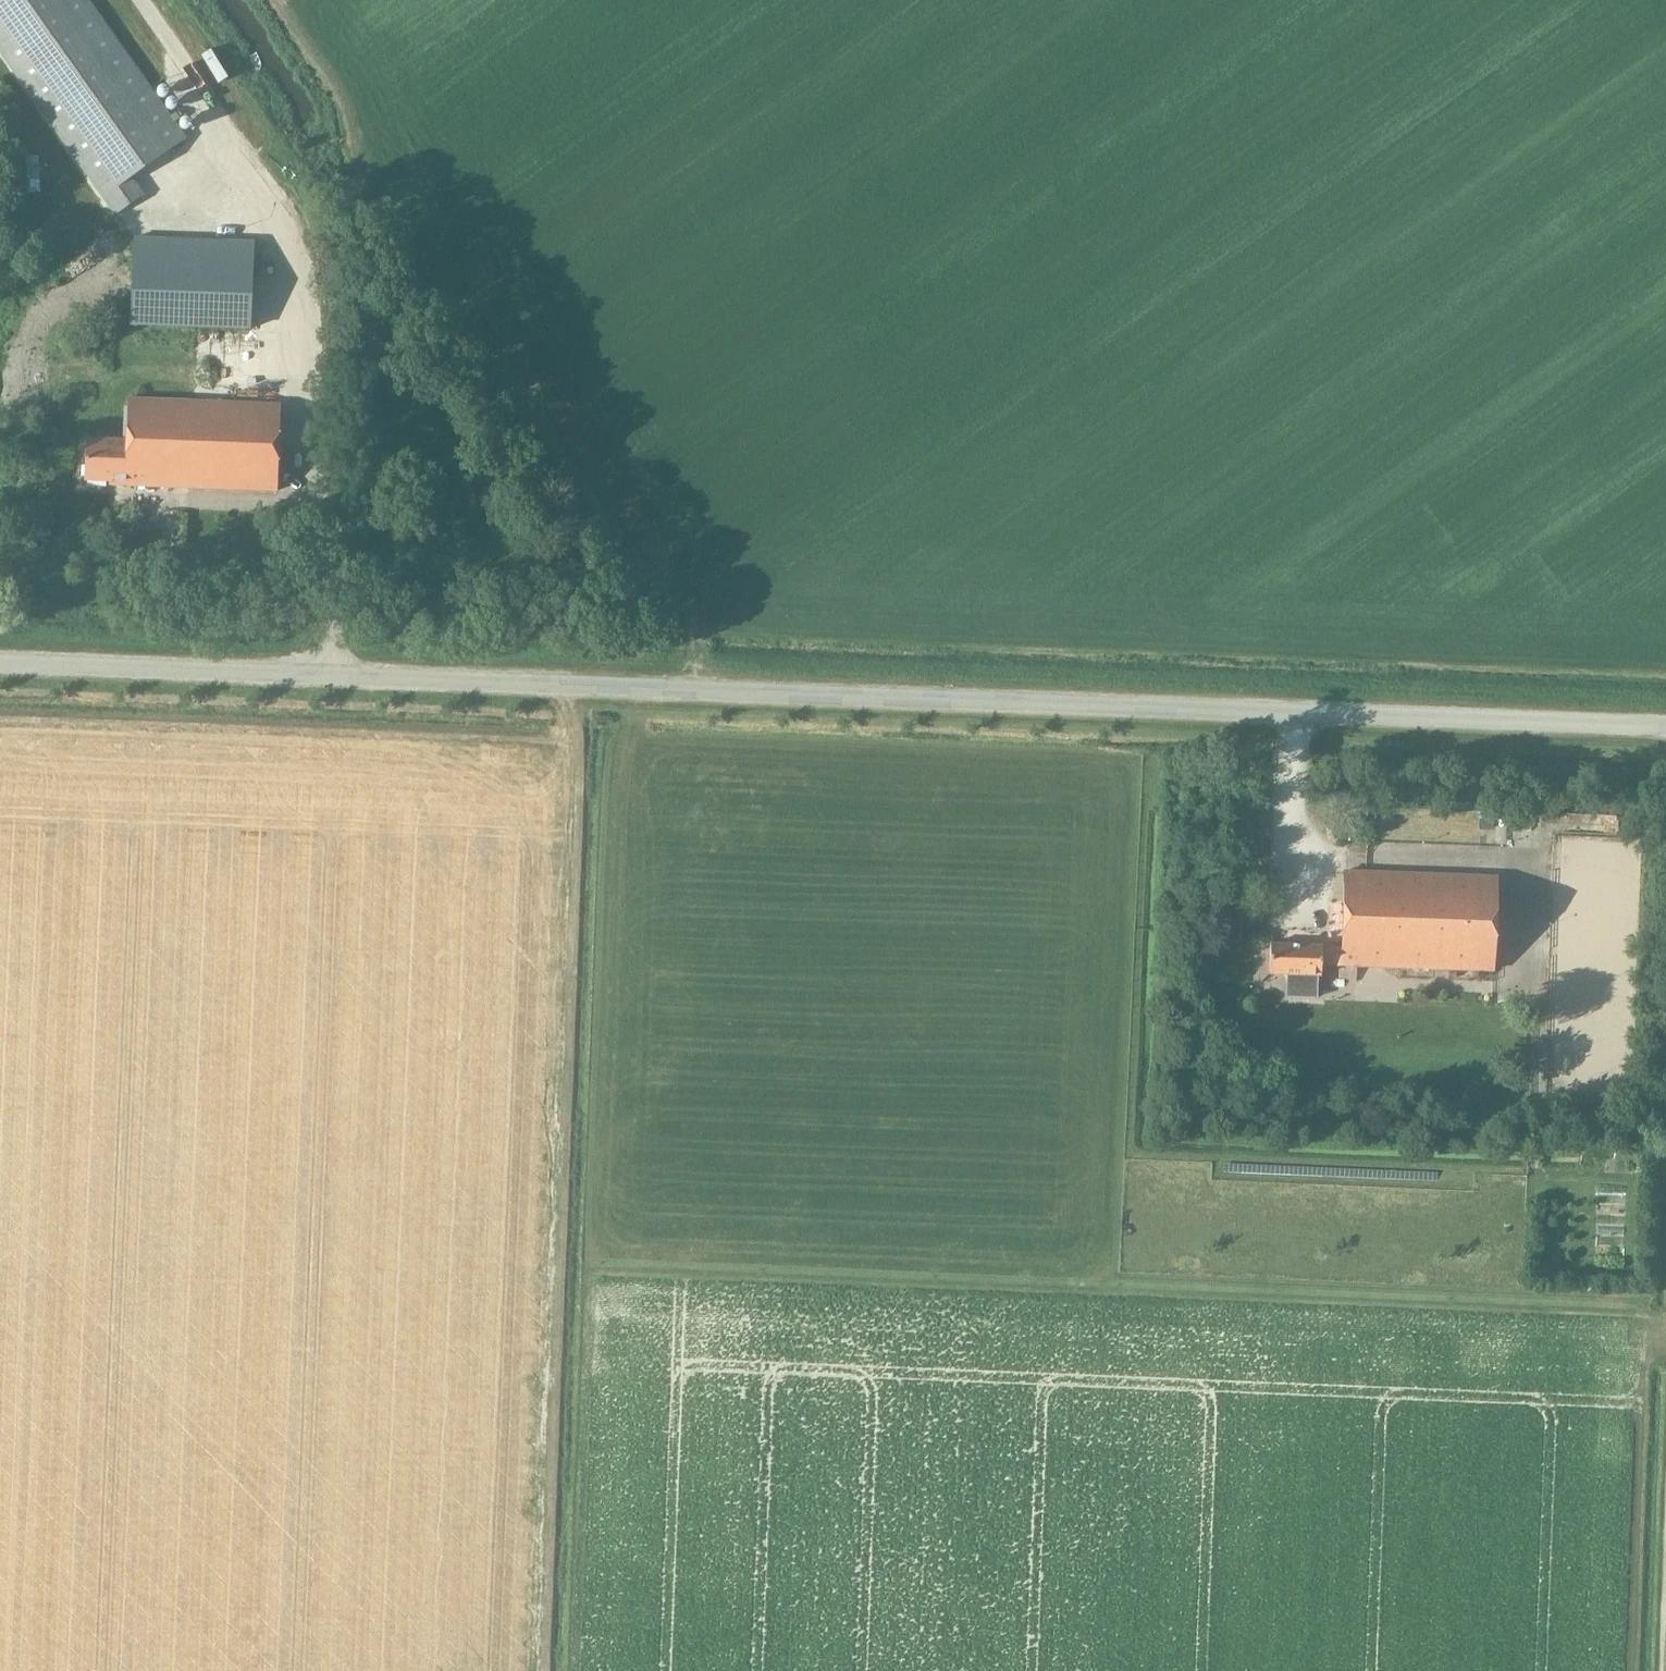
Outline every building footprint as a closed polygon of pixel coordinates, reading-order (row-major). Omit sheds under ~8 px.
[(154,89),(90,0),(0,0),(0,55),(115,218),(134,204),(144,196),(131,178),(188,137),(154,89)] [(15,189),(28,189),(27,152),(14,153),(15,189)] [(132,324),(252,329),(256,240),(136,235),(132,324)] [(128,439),(126,486),(280,493),(281,403),(129,397),(128,439)] [(110,485),(126,486),(128,439),(86,436),(86,480),(111,482),(110,485)] [(469,491),(471,508),(480,507),(478,490),(469,491)] [(155,510),(143,512),(147,532),(158,530),(155,510)] [(617,605),(616,617),(628,619),(629,606),(617,605)] [(1470,827),(1470,841),(1487,841),(1487,826),(1470,827)] [(1323,966),(1495,972),(1497,877),(1344,871),(1341,945),(1324,944),(1272,941),(1271,974),(1323,976),(1323,966)]
